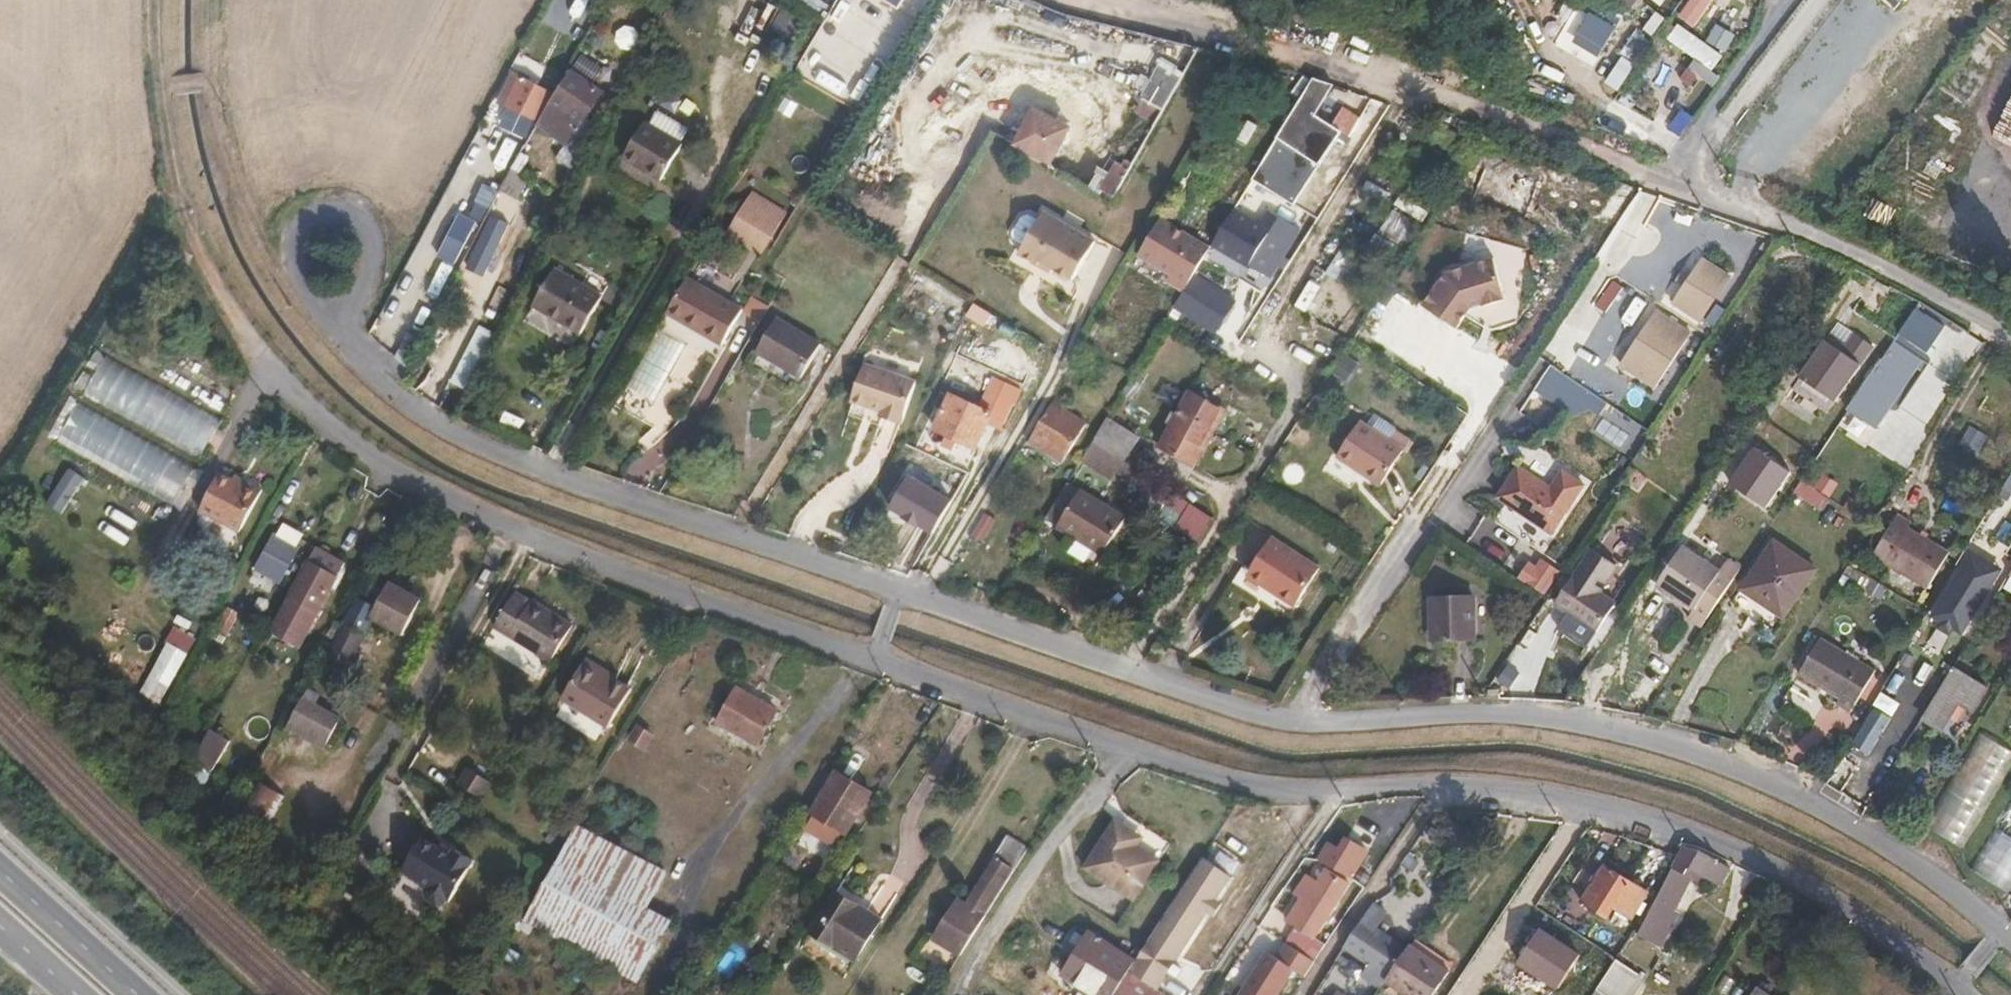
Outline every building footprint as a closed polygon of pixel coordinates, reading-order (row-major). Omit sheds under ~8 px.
[(893,26),(908,0),(851,0),(893,26)] [(1676,18),(1694,29),(1714,0),(1688,0),(1676,18)] [(802,21),(779,9),(768,29),(791,40),(802,21)] [(1615,26),(1589,12),(1577,33),(1602,48),(1615,26)] [(1723,57),(1676,25),(1667,39),(1712,72),(1723,57)] [(1187,71),(1172,61),(1159,82),(1174,92),(1187,71)] [(567,70),(534,124),(563,143),(553,158),(570,169),(598,127),(581,116),(598,90),(567,70)] [(548,89),(519,74),(503,104),(532,120),(548,89)] [(1313,76),(1297,102),(1329,122),(1341,103),(1328,96),(1337,85),(1313,76)] [(1308,184),(1342,130),(1339,129),(1329,122),(1297,102),(1265,155),(1268,157),(1297,176),(1308,184)] [(1161,114),(1147,104),(1136,122),(1151,132),(1161,114)] [(1014,143),(1052,164),(1073,126),(1034,105),(1014,143)] [(1356,127),(1343,120),(1339,129),(1342,130),(1352,135),(1356,127)] [(643,121),(621,158),(657,181),(680,143),(643,121)] [(522,144),(509,168),(516,172),(528,148),(522,144)] [(1132,163),(1117,153),(1099,185),(1114,194),(1132,163)] [(1286,195),(1297,176),(1268,157),(1257,177),(1286,195)] [(509,168),(498,190),(515,199),(526,177),(509,168)] [(497,191),(469,176),(464,185),(480,193),(476,201),(488,208),(493,200),(497,191)] [(762,256),(790,211),(754,189),(727,235),(762,256)] [(1094,238),(1042,207),(1017,249),(1036,261),(1039,257),(1052,265),(1071,276),(1094,238)] [(1273,279),(1300,228),(1270,211),(1264,222),(1238,207),(1215,245),(1273,279)] [(1189,278),(1209,245),(1160,216),(1138,254),(1186,284),(1189,278)] [(1507,295),(1495,254),(1446,268),(1425,301),(1459,324),(1468,310),(1473,303),(1485,299),(1486,302),(1507,295)] [(1052,265),(1039,257),(1036,261),(1049,269),(1052,265)] [(1735,277),(1703,257),(1673,303),(1705,327),(1735,277)] [(598,297),(550,270),(533,299),(547,307),(544,314),(577,333),(598,297)] [(1222,316),(1230,302),(1189,278),(1186,284),(1171,308),(1220,337),(1230,320),(1222,316)] [(739,311),(685,280),(665,311),(698,331),(696,334),(718,348),(739,311)] [(547,307),(533,299),(529,306),(544,314),(547,307)] [(1694,333),(1657,310),(1620,366),(1659,394),(1694,333)] [(816,346),(774,321),(755,353),(797,378),(816,346)] [(1853,332),(1841,351),(1863,364),(1874,346),(1853,332)] [(1841,351),(1826,340),(1801,377),(1842,404),(1866,367),(1863,364),(1841,351)] [(1918,358),(1892,341),(1846,409),(1872,426),(1918,358)] [(228,416),(100,350),(78,390),(206,460),(228,416)] [(915,376),(863,359),(850,397),(872,405),(874,400),(880,402),(877,412),(900,418),(915,376)] [(1222,412),(1189,391),(1156,443),(1190,463),(1222,412)] [(989,414),(948,395),(933,429),(943,434),(955,440),(973,448),(989,414)] [(136,427),(76,396),(52,442),(178,508),(201,461),(136,427)] [(1082,425),(1049,404),(1022,447),(1036,455),(1038,451),(1040,447),(1061,460),(1082,425)] [(1405,424),(1383,410),(1374,423),(1362,415),(1340,450),(1355,459),(1358,455),(1385,472),(1404,442),(1398,438),(1405,424)] [(1137,436),(1107,418),(1080,461),(1112,482),(1137,436)] [(955,440),(943,434),(939,444),(950,449),(955,440)] [(1061,460),(1040,447),(1038,451),(1058,464),(1061,460)] [(1797,475),(1760,448),(1735,484),(1771,511),(1797,475)] [(1385,472),(1358,455),(1355,459),(1383,477),(1385,472)] [(1554,482),(1521,461),(1500,492),(1556,528),(1588,479),(1566,464),(1554,482)] [(46,504),(63,513),(82,476),(65,467),(46,504)] [(1811,481),(1802,474),(1798,480),(1807,487),(1811,481)] [(957,502),(913,477),(894,509),(937,537),(957,502)] [(227,492),(213,484),(194,523),(233,545),(256,499),(239,490),(236,497),(227,492)] [(239,490),(230,485),(227,492),(236,497),(239,490)] [(1125,519),(1078,491),(1055,528),(1071,538),(1075,533),(1105,551),(1125,519)] [(971,535),(981,542),(995,521),(985,514),(971,535)] [(1907,522),(1893,515),(1869,556),(1924,589),(1945,553),(1905,528),(1907,522)] [(300,547),(275,533),(251,575),(265,582),(270,574),(281,580),(300,547)] [(1105,551),(1075,533),(1071,538),(1101,556),(1105,551)] [(1319,566),(1272,534),(1249,567),(1278,586),(1275,591),(1295,604),(1319,566)] [(1617,560),(1592,543),(1555,599),(1571,608),(1562,620),(1590,639),(1617,597),(1600,585),(1617,560)] [(1810,570),(1770,543),(1738,591),(1778,618),(1810,570)] [(348,564),(320,549),(313,562),(341,576),(348,564)] [(1715,573),(1680,549),(1656,584),(1691,609),(1685,618),(1697,628),(1737,570),(1724,561),(1715,573)] [(1517,580),(1547,595),(1559,570),(1530,555),(1517,580)] [(341,576),(313,562),(274,634),(303,650),(341,576)] [(1278,586),(1249,567),(1246,572),(1275,591),(1278,586)] [(1988,588),(1958,570),(1939,603),(1948,608),(1939,623),(1960,635),(1988,588)] [(374,607),(370,618),(400,635),(419,601),(404,591),(389,583),(391,579),(379,572),(362,602),(374,607)] [(406,588),(391,579),(389,583),(404,591),(406,588)] [(531,600),(515,591),(494,625),(549,659),(572,622),(533,598),(531,600)] [(355,652),(370,618),(374,607),(362,602),(356,598),(329,658),(352,670),(359,654),(355,652)] [(1473,644),(1471,598),(1433,598),(1434,645),(1473,644)] [(240,611),(228,606),(216,628),(229,634),(240,611)] [(1872,672),(1818,638),(1795,675),(1836,700),(1833,705),(1848,713),(1872,672)] [(190,653),(167,640),(139,691),(159,703),(190,653)] [(1963,651),(1930,704),(1962,724),(1985,688),(1966,676),(1976,659),(1963,651)] [(620,677),(593,661),(589,667),(617,682),(618,680),(620,677)] [(617,682),(589,667),(569,703),(616,730),(638,692),(618,680),(617,682)] [(775,710),(737,687),(716,721),(755,744),(775,710)] [(320,698),(308,692),(288,727),(326,748),(340,721),(315,707),(320,698)] [(1962,724),(1930,704),(1921,718),(1953,738),(1962,724)] [(656,735),(639,724),(629,741),(645,751),(656,735)] [(233,742),(212,730),(192,768),(213,780),(233,742)] [(1977,733),(1923,827),(1962,851),(2010,765),(2010,750),(1977,733)] [(488,785),(466,772),(456,788),(478,801),(488,785)] [(872,794),(836,772),(811,811),(835,827),(844,832),(848,834),(872,794)] [(284,797),(258,782),(244,808),(270,823),(284,797)] [(1094,885),(1126,836),(1109,825),(1076,873),(1094,885)] [(1349,837),(1370,845),(1374,834),(1353,826),(1349,837)] [(844,832),(835,827),(832,831),(841,836),(844,832)] [(665,874),(578,829),(542,887),(524,917),(635,983),(665,920),(646,910),(665,874)] [(1993,830),(1971,872),(2010,896),(2010,839),(1993,830)] [(1025,849),(1004,835),(991,857),(994,859),(964,905),(956,900),(932,938),(947,947),(958,954),(1025,849)] [(1129,837),(1126,836),(1094,885),(1126,906),(1153,866),(1127,849),(1123,847),(1129,837)] [(1132,840),(1129,837),(1123,847),(1127,849),(1132,840)] [(448,859),(419,842),(398,876),(423,891),(421,895),(423,903),(432,909),(440,907),(443,904),(446,905),(470,865),(451,854),(448,859)] [(1318,859),(1332,868),(1347,879),(1358,864),(1327,844),(1318,859)] [(1697,850),(1684,847),(1648,908),(1635,932),(1656,944),(1675,914),(1670,910),(1686,884),(1681,880),(1689,868),(1694,871),(1717,886),(1728,868),(1697,850)] [(1200,858),(1132,962),(1125,971),(1153,989),(1172,961),(1167,958),(1196,912),(1204,916),(1211,906),(1204,902),(1222,873),(1200,858)] [(1328,874),(1344,884),(1347,879),(1332,868),(1328,874)] [(1694,871),(1689,868),(1681,880),(1686,884),(1694,871)] [(1642,898),(1598,871),(1574,909),(1601,927),(1609,914),(1626,925),(1642,898)] [(1308,938),(1344,884),(1328,874),(1325,873),(1318,884),(1304,875),(1292,893),(1298,898),(1304,903),(1289,926),(1292,927),(1308,938)] [(816,919),(858,946),(876,919),(833,892),(816,919)] [(1304,903),(1298,898),(1283,921),(1289,926),(1304,903)] [(850,959),(858,946),(816,919),(807,932),(850,959)] [(1343,947),(1386,976),(1405,949),(1362,919),(1343,947)] [(1308,938),(1292,927),(1282,943),(1286,945),(1298,953),(1308,938)] [(1583,951),(1538,929),(1514,963),(1559,990),(1583,951)] [(1132,962),(1086,932),(1059,974),(1090,994),(1110,994),(1116,985),(1125,971),(1132,962)] [(1305,958),(1298,953),(1286,945),(1275,959),(1264,952),(1235,994),(1272,994),(1289,969),(1301,977),(1311,962),(1305,958)] [(1386,976),(1384,980),(1405,994),(1433,994),(1448,973),(1407,946),(1405,949),(1386,976)] [(958,954),(947,947),(942,954),(954,961),(958,954)] [(1305,958),(1311,962),(1319,952),(1313,947),(1305,958)] [(1343,951),(1337,960),(1360,975),(1366,965),(1343,951)] [(1613,960),(1604,954),(1577,994),(1589,994),(1613,960)] [(1615,959),(1595,988),(1606,994),(1624,994),(1638,974),(1615,959)] [(1125,971),(1116,985),(1122,988),(1132,994),(1163,994),(1153,989),(1125,971)] [(1755,987),(1749,994),(1768,994),(1755,987)]
